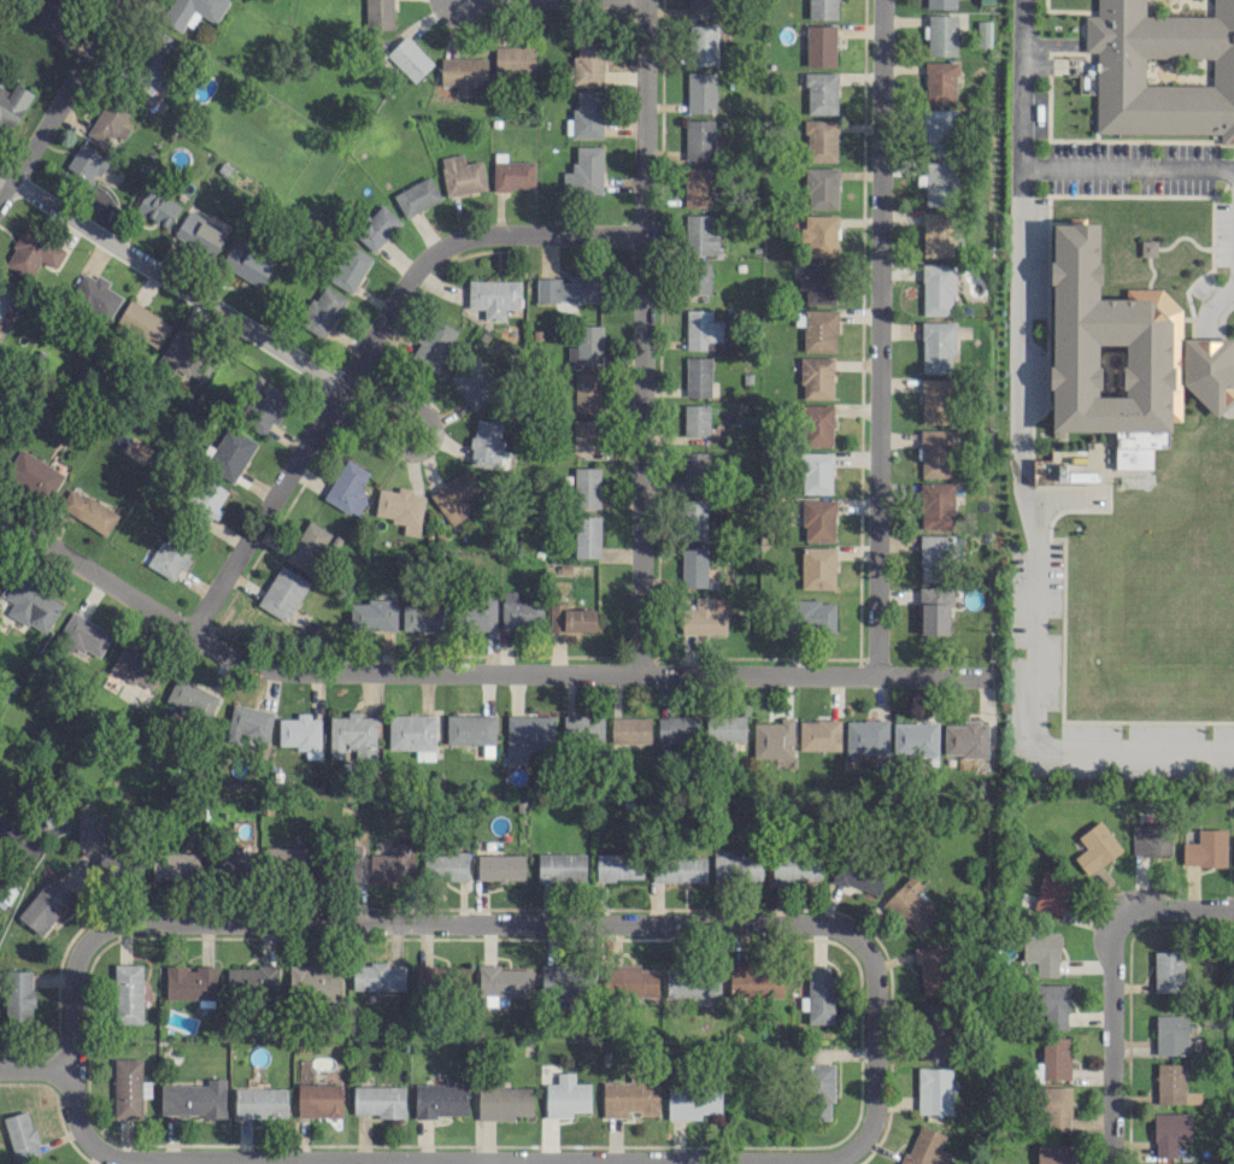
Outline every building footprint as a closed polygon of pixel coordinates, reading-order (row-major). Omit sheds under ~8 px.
[(32,19),(53,32),(72,0),(44,0),(32,19)] [(184,24),(192,28),(198,14),(216,23),(228,0),(171,0),(161,21),(180,31),(184,24)] [(392,0),(364,0),(365,29),(393,28),(392,0)] [(716,16),(716,0),(687,0),(688,17),(716,16)] [(837,18),(837,0),(808,0),(808,18),(837,18)] [(1233,135),(1233,0),(1094,0),(1092,133),(1233,135)] [(927,55),(956,55),(957,14),(927,13),(927,24),(923,24),(923,37),(927,37),(927,55)] [(976,46),(990,46),(991,20),(976,20),(976,46)] [(717,24),(691,24),(691,64),(717,64),(717,24)] [(806,66),(835,65),(835,24),(805,25),(806,66)] [(178,41),(155,32),(133,86),(156,95),(178,41)] [(385,54),(413,82),(433,63),(405,34),(385,54)] [(572,55),(572,85),(604,85),(604,39),(576,39),(577,55),(572,55)] [(494,72),(534,71),(534,45),(494,46),(494,72)] [(487,58),(441,57),(440,85),(454,85),(454,95),(474,96),(474,85),(487,85),(487,58)] [(924,102),(956,103),(957,62),(925,61),(924,102)] [(686,111),(714,111),(715,71),(686,71),(686,111)] [(837,72),(806,71),(806,114),(837,114),(837,72)] [(12,129),(33,93),(14,82),(9,91),(0,86),(0,123),(12,129)] [(601,137),(602,91),(575,90),(574,118),(566,118),(565,137),(601,137)] [(129,128),(121,123),(128,111),(108,98),(86,133),(103,144),(110,133),(122,140),(129,128)] [(953,109),(923,108),(922,148),(952,149),(953,109)] [(684,160),(712,160),(713,119),(685,119),(684,160)] [(836,161),(837,120),(806,119),(806,161),(836,161)] [(65,166),(93,183),(108,158),(80,141),(65,166)] [(601,192),(602,146),(574,145),(573,171),(562,171),(562,192),(601,192)] [(486,189),(482,160),(463,162),(462,153),(440,157),(445,195),(486,189)] [(493,189),(534,188),(534,160),(492,161),(493,189)] [(925,184),(924,205),(955,206),(956,160),(925,160),(925,174),(916,174),(916,184),(925,184)] [(684,207),(710,207),(710,167),(684,167),(684,207)] [(836,167),(804,167),(803,207),(835,207),(836,167)] [(403,215),(440,200),(431,177),(394,192),(403,215)] [(180,206),(148,187),(134,210),(166,229),(180,206)] [(373,252),(401,220),(381,202),(353,233),(373,252)] [(214,228),(216,224),(188,208),(172,235),(212,258),(225,235),(214,228)] [(922,256),(952,256),(953,213),(923,212),(922,256)] [(715,214),(685,214),(686,255),(716,255),(715,214)] [(807,241),(807,255),(836,256),(837,214),(799,214),(799,241),(807,241)] [(1052,223),(1099,223),(1099,298),(1148,298),(1173,322),(1171,430),(1052,429),(1052,223)] [(40,260),(54,268),(65,249),(24,226),(2,264),(29,279),(40,260)] [(259,287),(275,261),(234,236),(218,262),(259,287)] [(1141,256),(1156,255),(1156,239),(1140,239),(1141,256)] [(372,257),(349,243),(328,280),(351,293),(372,257)] [(805,303),(834,303),(833,261),(800,262),(800,288),(805,288),(805,303)] [(710,294),(709,262),(686,262),(687,294),(710,294)] [(954,264),(924,263),(923,314),(953,315),(954,264)] [(121,295),(105,287),(109,281),(97,275),(95,279),(82,272),(69,299),(109,320),(121,295)] [(600,302),(601,276),(568,275),(568,278),(536,278),(536,301),(600,302)] [(520,281),(468,279),(467,307),(484,308),(483,320),(504,320),(504,308),(519,308),(520,281)] [(18,292),(0,281),(0,323),(18,292)] [(325,338),(345,296),(323,285),(317,299),(311,296),(297,324),(325,338)] [(159,347),(170,320),(126,301),(114,328),(159,347)] [(722,319),(711,319),(711,309),(685,309),(686,349),(722,349),(722,319)] [(837,352),(837,310),(795,309),(795,325),(803,325),(802,351),(837,352)] [(459,329),(434,319),(428,333),(422,330),(410,358),(440,372),(459,329)] [(921,321),(921,373),(952,372),(951,321),(921,321)] [(602,325),(576,324),(576,346),(567,345),(567,363),(601,364),(602,325)] [(159,358),(201,383),(217,356),(175,331),(159,358)] [(1182,338),(1182,383),(1215,417),(1225,408),(1225,405),(1233,396),(1233,363),(1232,362),(1232,338),(1182,338)] [(473,410),(499,391),(474,356),(448,375),(473,410)] [(685,396),(711,396),(710,356),(685,356),(685,396)] [(801,398),(833,398),(832,356),(800,357),(801,398)] [(575,372),(573,411),(598,412),(600,373),(575,372)] [(920,422),(950,423),(951,379),(921,378),(920,422)] [(264,434),(271,421),(274,423),(289,394),(261,379),(239,421),(264,434)] [(708,404),(683,404),(683,436),(709,436),(708,404)] [(831,445),(832,405),(803,405),(802,445),(831,445)] [(468,463),(497,467),(503,422),(474,418),(468,463)] [(573,454),(598,453),(596,419),(572,420),(573,454)] [(235,481),(256,441),(226,426),(214,449),(208,446),(199,462),(235,481)] [(950,477),(951,429),(920,428),(919,476),(950,477)] [(63,473),(18,448),(4,474),(49,499),(63,473)] [(1098,482),(1098,464),(1090,464),(1090,451),(1079,451),(1079,450),(1062,450),(1052,450),(1052,459),(1033,459),(1032,481),(1098,482)] [(683,452),(682,482),(709,482),(709,452),(683,452)] [(800,493),(832,493),(831,452),(800,452),(800,493)] [(323,497),(356,518),(366,501),(356,494),(370,472),(347,458),(323,497)] [(428,494),(452,526),(471,512),(463,501),(482,488),(466,466),(428,494)] [(599,467),(573,467),(573,507),(600,507),(599,467)] [(213,519),(229,490),(204,477),(189,506),(213,519)] [(953,528),(953,482),(919,482),(919,529),(953,528)] [(424,495),(410,493),(411,488),(398,486),(397,490),(378,488),(374,515),(392,517),(391,522),(403,524),(402,533),(418,536),(424,495)] [(108,533),(118,511),(68,488),(58,510),(108,533)] [(706,539),(707,499),(682,499),(681,539),(706,539)] [(802,541),(834,540),(834,499),(802,500),(802,541)] [(574,557),(600,557),(600,516),(574,516),(574,557)] [(332,533),(307,519),(285,559),(309,573),(332,533)] [(172,581),(180,567),(183,569),(195,549),(167,531),(146,564),(172,581)] [(920,580),(948,579),(948,534),(919,535),(920,580)] [(681,586),(706,586),(706,547),(681,546),(681,586)] [(801,589),(835,588),(835,546),(800,547),(801,589)] [(309,579),(277,564),(258,607),(289,621),(309,579)] [(11,602),(5,613),(44,634),(62,602),(15,576),(3,598),(11,602)] [(919,634),(950,634),(951,588),(920,587),(919,634)] [(501,627),(542,628),(542,601),(516,601),(516,590),(501,590),(501,627)] [(726,597),(695,596),(694,608),(682,608),(681,633),(725,634),(726,597)] [(396,598),(366,598),(366,603),(350,603),(349,628),(396,629),(396,598)] [(496,598),(458,598),(458,630),(495,630),(496,598)] [(835,600),(789,600),(789,632),(834,632),(835,600)] [(595,608),(566,608),(566,602),(549,602),(548,631),(595,631),(595,608)] [(401,630),(443,631),(444,604),(401,603),(401,630)] [(55,639),(96,662),(112,634),(71,610),(55,639)] [(109,669),(150,691),(164,666),(122,644),(109,669)] [(164,702),(206,721),(218,695),(175,675),(164,702)] [(268,741),(273,711),(232,703),(225,740),(240,743),(241,736),(268,741)] [(330,716),(329,758),(343,758),(343,746),(354,746),(354,758),(375,758),(375,716),(361,716),(361,710),(348,710),(348,716),(330,716)] [(279,718),(278,746),(305,747),(305,758),(319,758),(320,715),(296,714),(296,718),(279,718)] [(388,749),(415,749),(414,760),(434,760),(434,715),(388,714),(388,749)] [(552,716),(506,715),(505,763),(526,763),(526,749),(552,749),(552,716)] [(602,715),(562,716),(563,744),(603,743),(602,715)] [(658,715),(657,741),(698,741),(698,716),(658,715)] [(706,741),(745,741),(744,715),(705,716),(706,741)] [(610,742),(650,743),(650,717),(611,716),(610,742)] [(793,758),(793,717),(780,717),(779,722),(753,722),(752,757),(793,758)] [(798,749),(839,750),(840,719),(799,719),(798,749)] [(845,751),(887,752),(888,720),(846,719),(845,751)] [(988,756),(988,721),(964,721),(963,724),(944,724),(943,755),(988,756)] [(893,722),(893,754),(938,754),(937,722),(893,722)] [(77,839),(102,839),(102,812),(77,813),(77,839)] [(1122,850),(1100,819),(1077,836),(1085,848),(1073,856),(1086,875),(1122,850)] [(1132,854),(1169,854),(1169,822),(1132,822),(1132,854)] [(1226,828),(1197,828),(1197,842),(1182,842),(1181,865),(1225,865),(1226,828)] [(369,878),(413,879),(414,842),(389,842),(388,854),(370,854),(369,878)] [(152,877),(197,878),(198,844),(181,844),(181,854),(152,854),(152,877)] [(307,847),(265,845),(264,869),(306,870),(307,847)] [(361,845),(341,845),(341,881),(360,881),(361,845)] [(98,872),(139,873),(140,852),(99,851),(98,872)] [(251,875),(251,852),(217,852),(217,876),(251,875)] [(467,879),(467,853),(423,852),(423,879),(467,879)] [(585,853),(537,852),(537,879),(585,880),(585,853)] [(525,879),(524,853),(477,855),(477,880),(525,879)] [(642,879),(642,853),(596,853),(596,879),(642,879)] [(762,881),(761,853),(713,854),(713,883),(762,881)] [(832,879),(878,896),(887,871),(841,854),(832,879)] [(652,881),(705,882),(706,856),(653,855),(652,881)] [(819,879),(818,856),(771,857),(772,880),(819,879)] [(1060,915),(1071,876),(1043,868),(1032,907),(1060,915)] [(18,920),(45,935),(73,889),(46,873),(18,920)] [(921,885),(911,874),(882,903),(915,936),(936,916),(914,893),(921,885)] [(1058,976),(1059,932),(1022,931),(1021,961),(1036,961),(1036,976),(1058,976)] [(913,946),(914,964),(919,963),(921,995),(945,994),(943,945),(913,946)] [(1154,991),(1183,990),(1182,950),(1153,951),(1154,991)] [(141,1024),(142,964),(115,963),(114,1023),(141,1024)] [(352,989),(404,990),(405,964),(352,963),(352,989)] [(216,967),(186,967),(186,964),(166,964),(165,999),(215,1000),(216,967)] [(531,996),(531,967),(500,968),(500,964),(478,964),(478,997),(531,996)] [(338,966),(289,965),(288,997),(338,998),(338,966)] [(414,993),(446,994),(446,988),(469,989),(469,967),(449,967),(449,965),(414,965),(414,993)] [(579,965),(540,965),(540,995),(579,995),(579,965)] [(658,966),(606,965),(605,995),(657,996),(658,966)] [(783,996),(783,966),(729,965),(729,996),(783,996)] [(833,1023),(832,965),(806,965),(807,996),(800,996),(800,1009),(807,1008),(807,1024),(833,1023)] [(227,966),(227,993),(277,994),(277,967),(227,966)] [(665,996),(719,997),(720,969),(666,968),(665,996)] [(5,1023),(33,1022),(31,970),(4,970),(5,1023)] [(1067,984),(1040,984),(1040,1028),(1068,1028),(1067,984)] [(947,1004),(920,1004),(920,1058),(948,1058),(947,1004)] [(1155,1054),(1187,1054),(1187,1015),(1155,1015),(1155,1054)] [(1069,1037),(1041,1037),(1041,1062),(1032,1062),(1033,1080),(1069,1079),(1069,1037)] [(142,1080),(142,1058),(113,1058),(114,1118),(141,1118),(141,1096),(150,1096),(150,1080),(142,1080)] [(1156,1062),(1156,1103),(1199,1103),(1199,1090),(1185,1090),(1185,1063),(1156,1062)] [(834,1101),(833,1063),(803,1064),(804,1119),(829,1118),(829,1101),(834,1101)] [(951,1113),(952,1067),(917,1067),(917,1112),(951,1113)] [(589,1082),(573,1083),(573,1072),(557,1072),(557,1083),(545,1084),(545,1117),(571,1117),(571,1111),(590,1111),(589,1082)] [(160,1084),(160,1115),(225,1115),(225,1078),(206,1078),(206,1084),(160,1084)] [(658,1115),(658,1081),(601,1082),(602,1116),(625,1116),(625,1111),(638,1110),(638,1115),(658,1115)] [(341,1083),(297,1084),(297,1116),(341,1115),(341,1083)] [(467,1115),(467,1083),(413,1083),(414,1116),(467,1115)] [(405,1115),(404,1085),(352,1086),(353,1116),(405,1115)] [(531,1115),(531,1087),(477,1086),(477,1119),(514,1120),(514,1115),(531,1115)] [(1070,1130),(1070,1087),(1039,1087),(1039,1115),(1047,1115),(1047,1130),(1070,1130)] [(234,1116),(286,1116),(286,1088),(235,1088),(234,1116)] [(667,1119),(700,1119),(700,1113),(720,1113),(721,1089),(667,1088),(667,1119)] [(40,1154),(28,1110),(2,1117),(14,1161),(40,1154)] [(1190,1112),(1153,1112),(1154,1157),(1177,1156),(1177,1141),(1190,1141),(1190,1112)] [(948,1153),(939,1149),(945,1135),(918,1123),(901,1163),(944,1163),(948,1153)] [(1070,1143),(1036,1143),(1036,1163),(1069,1163),(1070,1143)]
